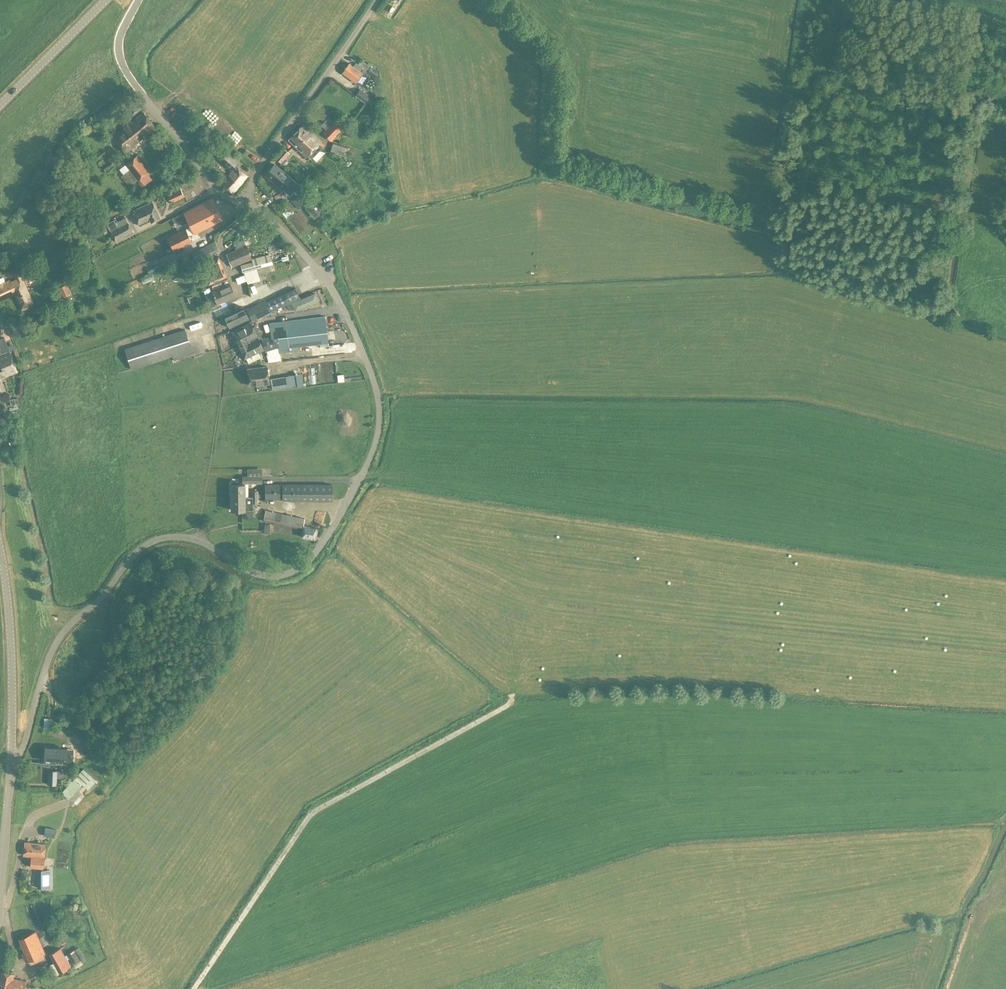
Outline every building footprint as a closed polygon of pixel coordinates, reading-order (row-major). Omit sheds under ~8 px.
[(397,16),(402,5),(390,0),(388,0),(384,10),(397,16)] [(412,10),(417,1),(415,0),(411,0),(406,7),(412,10)] [(363,74),(365,76),(373,65),(369,63),(368,65),(361,60),(358,65),(356,63),(354,67),(350,64),(343,73),(356,83),(363,74)] [(361,89),(356,96),(366,103),(371,96),(361,89)] [(176,111),(186,108),(180,94),(171,98),(176,111)] [(135,98),(123,107),(133,119),(144,111),(135,98)] [(144,113),(113,137),(126,154),(137,145),(136,144),(156,129),(144,113)] [(193,125),(187,115),(179,120),(185,130),(193,125)] [(332,124),(331,123),(323,133),(331,139),(336,132),(338,133),(342,127),(334,121),(332,124)] [(303,125),(296,132),(318,153),(324,147),(322,145),(323,144),(303,125)] [(318,153),(296,132),(289,140),(307,157),(308,156),(312,160),(318,153)] [(347,158),(349,149),(333,145),(331,153),(347,158)] [(282,164),(286,160),(288,162),(293,156),(291,154),(284,148),(276,158),(282,164)] [(227,151),(219,161),(231,171),(239,161),(227,151)] [(130,187),(149,172),(137,156),(126,165),(130,170),(122,176),(130,187)] [(292,178),(275,164),(266,176),(283,190),(292,178)] [(237,168),(222,184),(233,193),(248,177),(237,168)] [(171,204),(185,197),(181,189),(167,195),(171,204)] [(195,235),(224,220),(212,198),(184,212),(195,235)] [(161,219),(153,202),(133,212),(140,226),(151,221),(152,223),(161,219)] [(375,218),(382,214),(380,209),(372,214),(375,218)] [(107,224),(117,243),(135,233),(126,218),(118,222),(116,219),(107,224)] [(110,231),(106,224),(99,228),(102,235),(110,231)] [(192,243),(186,229),(168,237),(176,254),(184,251),(183,247),(192,243)] [(77,251),(85,247),(82,239),(73,243),(77,251)] [(244,272),(256,269),(270,265),(267,255),(253,260),(251,255),(256,254),(250,241),(246,242),(245,240),(234,244),(236,250),(227,254),(233,268),(241,264),(244,273),(244,272)] [(196,261),(219,251),(215,242),(193,254),(196,261)] [(212,283),(213,285),(225,280),(224,278),(227,277),(219,257),(201,265),(209,285),(212,283)] [(153,258),(142,262),(145,270),(156,267),(153,258)] [(27,307),(34,304),(22,278),(30,275),(28,270),(27,271),(24,265),(13,271),(17,280),(11,283),(10,281),(0,286),(0,301),(15,294),(23,311),(27,309),(27,307)] [(245,272),(245,274),(238,276),(240,279),(246,277),(246,279),(248,281),(259,278),(256,269),(244,272),(244,273),(245,272)] [(152,273),(142,278),(141,278),(144,284),(155,279),(152,273)] [(221,289),(220,286),(222,285),(221,283),(212,286),(214,291),(213,292),(218,304),(236,297),(231,284),(221,289)] [(67,285),(60,288),(63,294),(70,291),(67,285)] [(295,289),(285,294),(284,294),(266,302),(266,301),(247,310),(252,321),(289,304),(288,301),(298,297),(299,297),(303,295),(300,288),(295,290),(295,289)] [(319,302),(316,293),(292,303),(295,312),(319,302)] [(250,319),(244,306),(224,316),(229,328),(250,319)] [(272,337),(262,340),(266,352),(269,363),(280,361),(279,353),(329,347),(325,317),(270,324),(272,337)] [(256,327),(253,328),(251,323),(232,333),(239,347),(261,336),(256,327)] [(132,369),(192,350),(186,330),(126,350),(132,369)] [(262,338),(261,336),(239,347),(245,359),(264,350),(259,340),(262,338)] [(10,351),(5,338),(0,340),(0,355),(10,351)] [(10,351),(0,355),(0,393),(6,391),(1,379),(6,377),(5,373),(9,372),(7,366),(14,363),(10,351)] [(272,373),(269,374),(268,367),(248,370),(250,386),(270,383),(270,384),(272,383),(273,390),(273,391),(288,389),(288,387),(289,387),(298,386),(297,376),(288,377),(287,377),(273,379),(272,373)] [(322,370),(313,371),(314,379),(323,378),(322,370)] [(8,400),(10,412),(10,413),(21,411),(21,409),(20,409),(19,405),(20,405),(19,398),(8,400)] [(264,454),(266,473),(275,472),(272,452),(264,454)] [(232,483),(232,485),(231,485),(231,498),(249,498),(249,484),(262,484),(262,477),(263,477),(263,475),(248,475),(248,476),(243,476),(243,485),(239,485),(239,482),(237,481),(234,481),(232,483)] [(333,486),(283,485),(265,485),(266,499),(283,499),(283,500),(333,501),(333,486)] [(252,498),(249,498),(231,498),(232,511),(253,510),(253,504),(252,504),(252,498)] [(322,506),(320,520),(329,521),(331,507),(322,506)] [(265,511),(263,521),(303,529),(302,537),(316,539),(318,529),(304,526),(305,519),(265,511)] [(45,748),(45,761),(67,762),(67,749),(45,748)] [(55,767),(29,768),(29,782),(56,781),(55,767)] [(83,769),(76,778),(62,793),(69,799),(83,784),(89,789),(91,786),(95,789),(99,785),(95,782),(96,781),(83,769)] [(45,827),(44,836),(55,838),(57,829),(45,827)] [(23,856),(32,857),(31,868),(43,869),(44,858),(45,858),(46,844),(25,842),(23,856)] [(38,892),(50,892),(50,888),(50,870),(38,870),(38,888),(39,888),(38,892)] [(29,961),(46,954),(36,932),(19,939),(29,961)] [(61,948),(49,955),(60,974),(71,967),(61,948)] [(78,948),(66,955),(72,965),(80,961),(80,958),(84,956),(78,948)] [(1,971),(0,977),(0,988),(31,988),(32,985),(27,984),(27,982),(13,980),(14,974),(1,971)]
